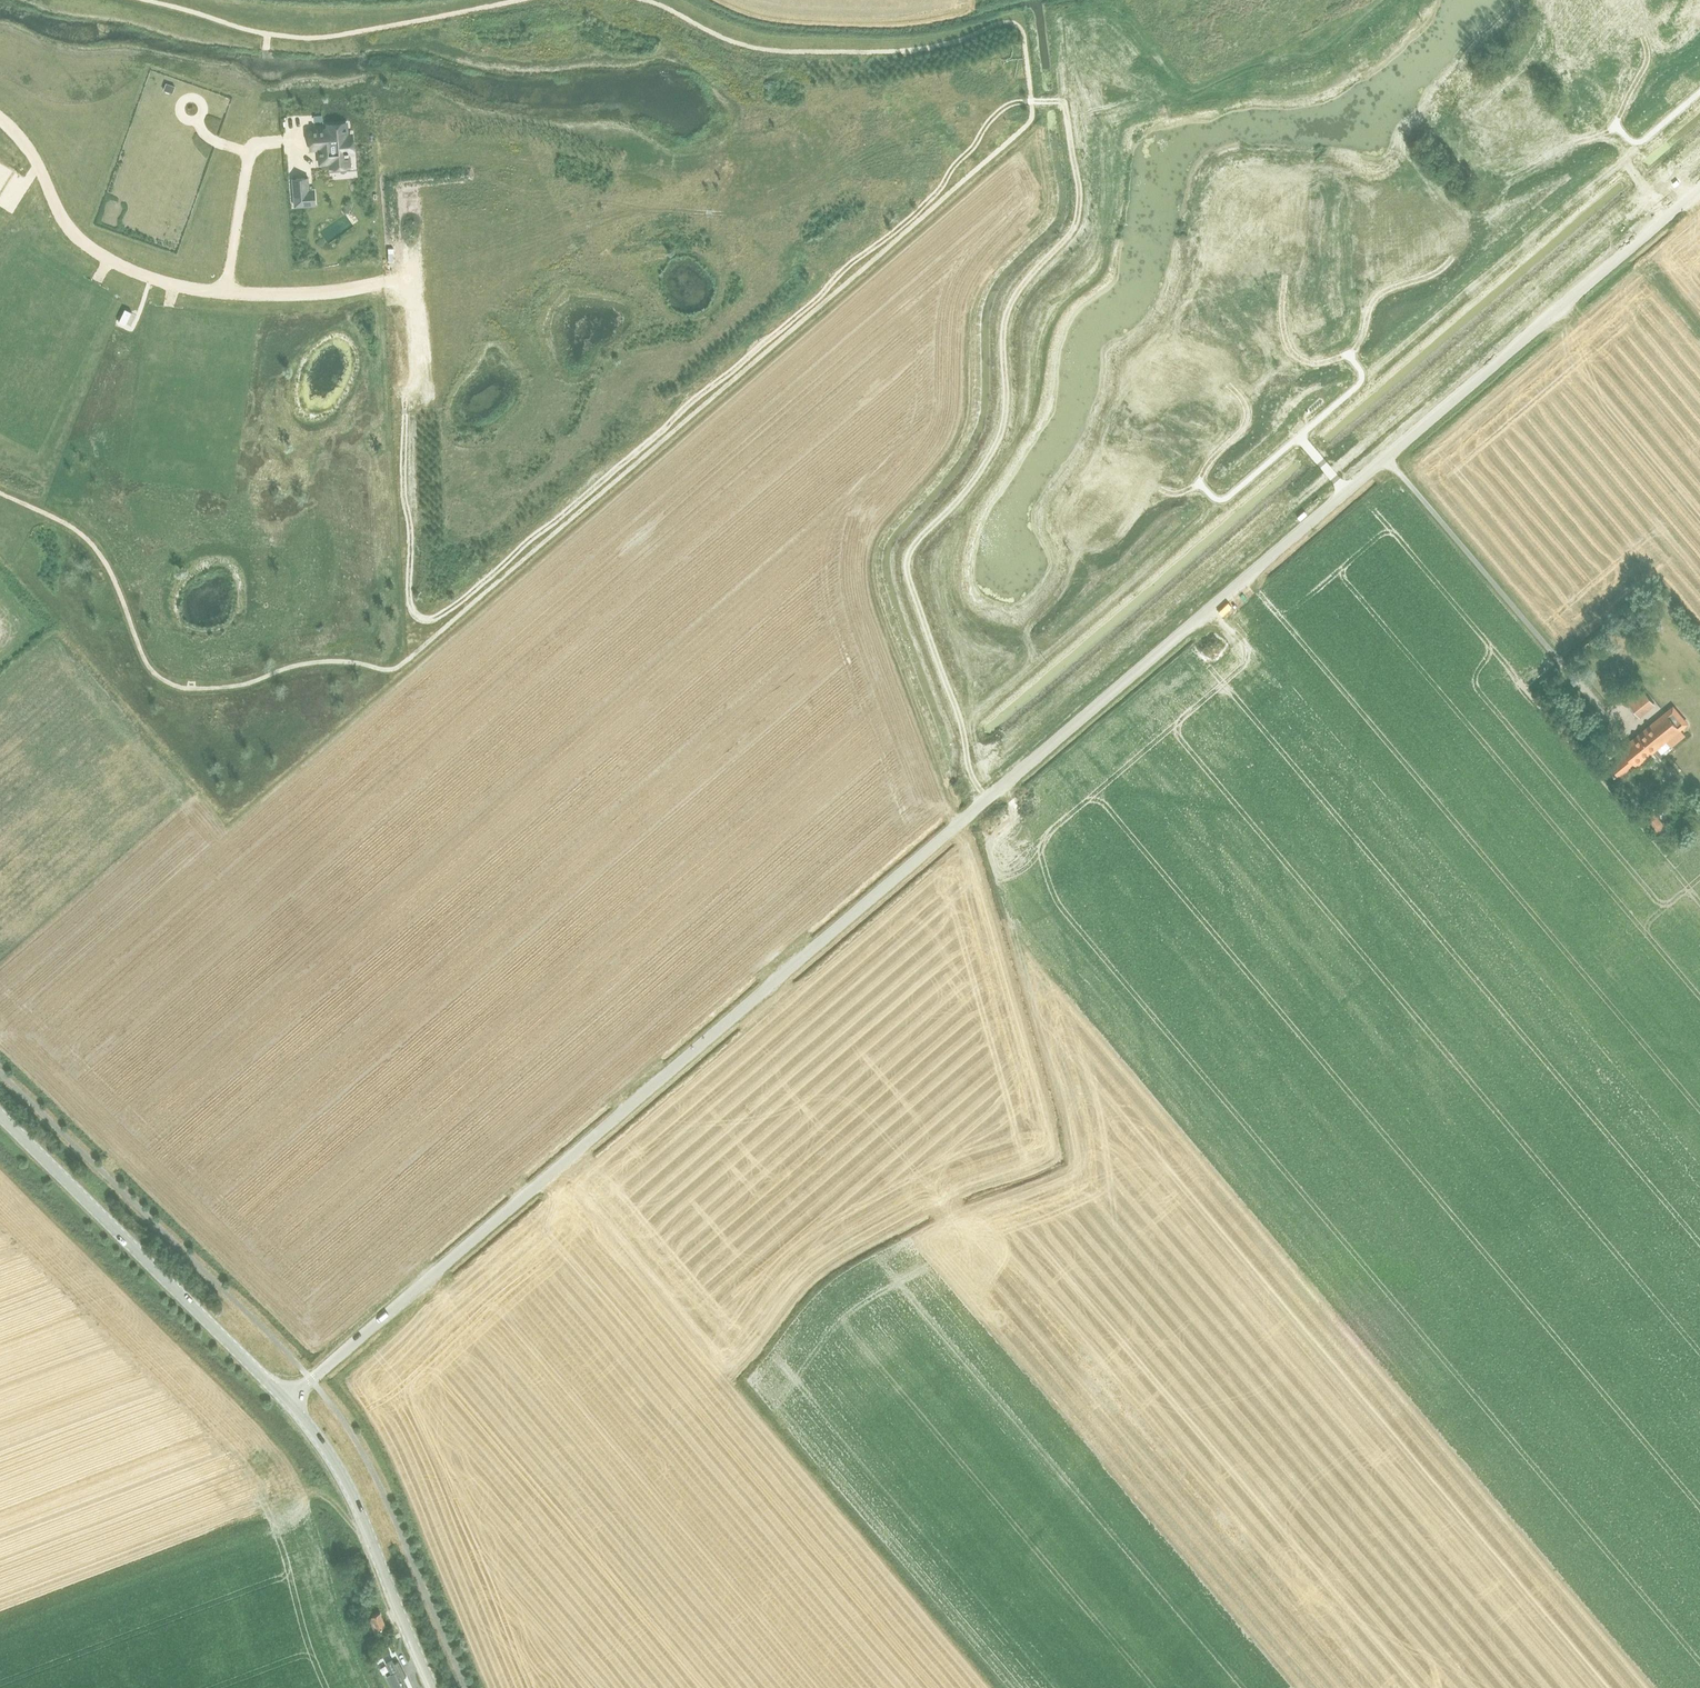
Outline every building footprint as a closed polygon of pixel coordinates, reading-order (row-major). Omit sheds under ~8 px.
[(1688,9),(1694,18),(1699,15),(1693,6),(1688,9)] [(1617,16),(1564,58),(1592,94),(1645,52),(1617,16)] [(1558,17),(1550,25),(1558,33),(1566,25),(1558,17)] [(1605,17),(1594,26),(1597,31),(1609,22),(1605,17)] [(1544,24),(1536,31),(1544,41),(1552,34),(1544,24)] [(1314,51),(1322,44),(1315,36),(1307,42),(1314,51)] [(1525,80),(1504,99),(1518,116),(1540,96),(1525,80)] [(352,121),(306,126),(310,161),(356,157),(352,121)] [(307,177),(292,178),(294,206),(309,204),(308,189),(307,177)] [(125,309),(118,321),(125,325),(131,312),(125,309)] [(1641,695),(1640,694),(1644,691),(1639,685),(1625,697),(1632,705),(1638,701),(1637,699),(1641,695)] [(1687,736),(1682,730),(1690,724),(1675,705),(1622,748),(1624,750),(1626,754),(1609,768),(1617,777),(1619,779),(1636,765),(1637,767),(1667,742),(1673,749),(1687,736)] [(1658,750),(1654,754),(1657,758),(1662,755),(1658,750)] [(1656,833),(1664,826),(1651,810),(1645,816),(1654,827),(1653,829),(1656,833)] [(371,1616),(369,1617),(365,1619),(370,1631),(377,1628),(385,1624),(380,1611),(371,1615),(371,1616)] [(386,1663),(390,1673),(386,1675),(393,1687),(407,1687),(402,1678),(406,1676),(398,1661),(394,1663),(393,1659),(386,1663)]
